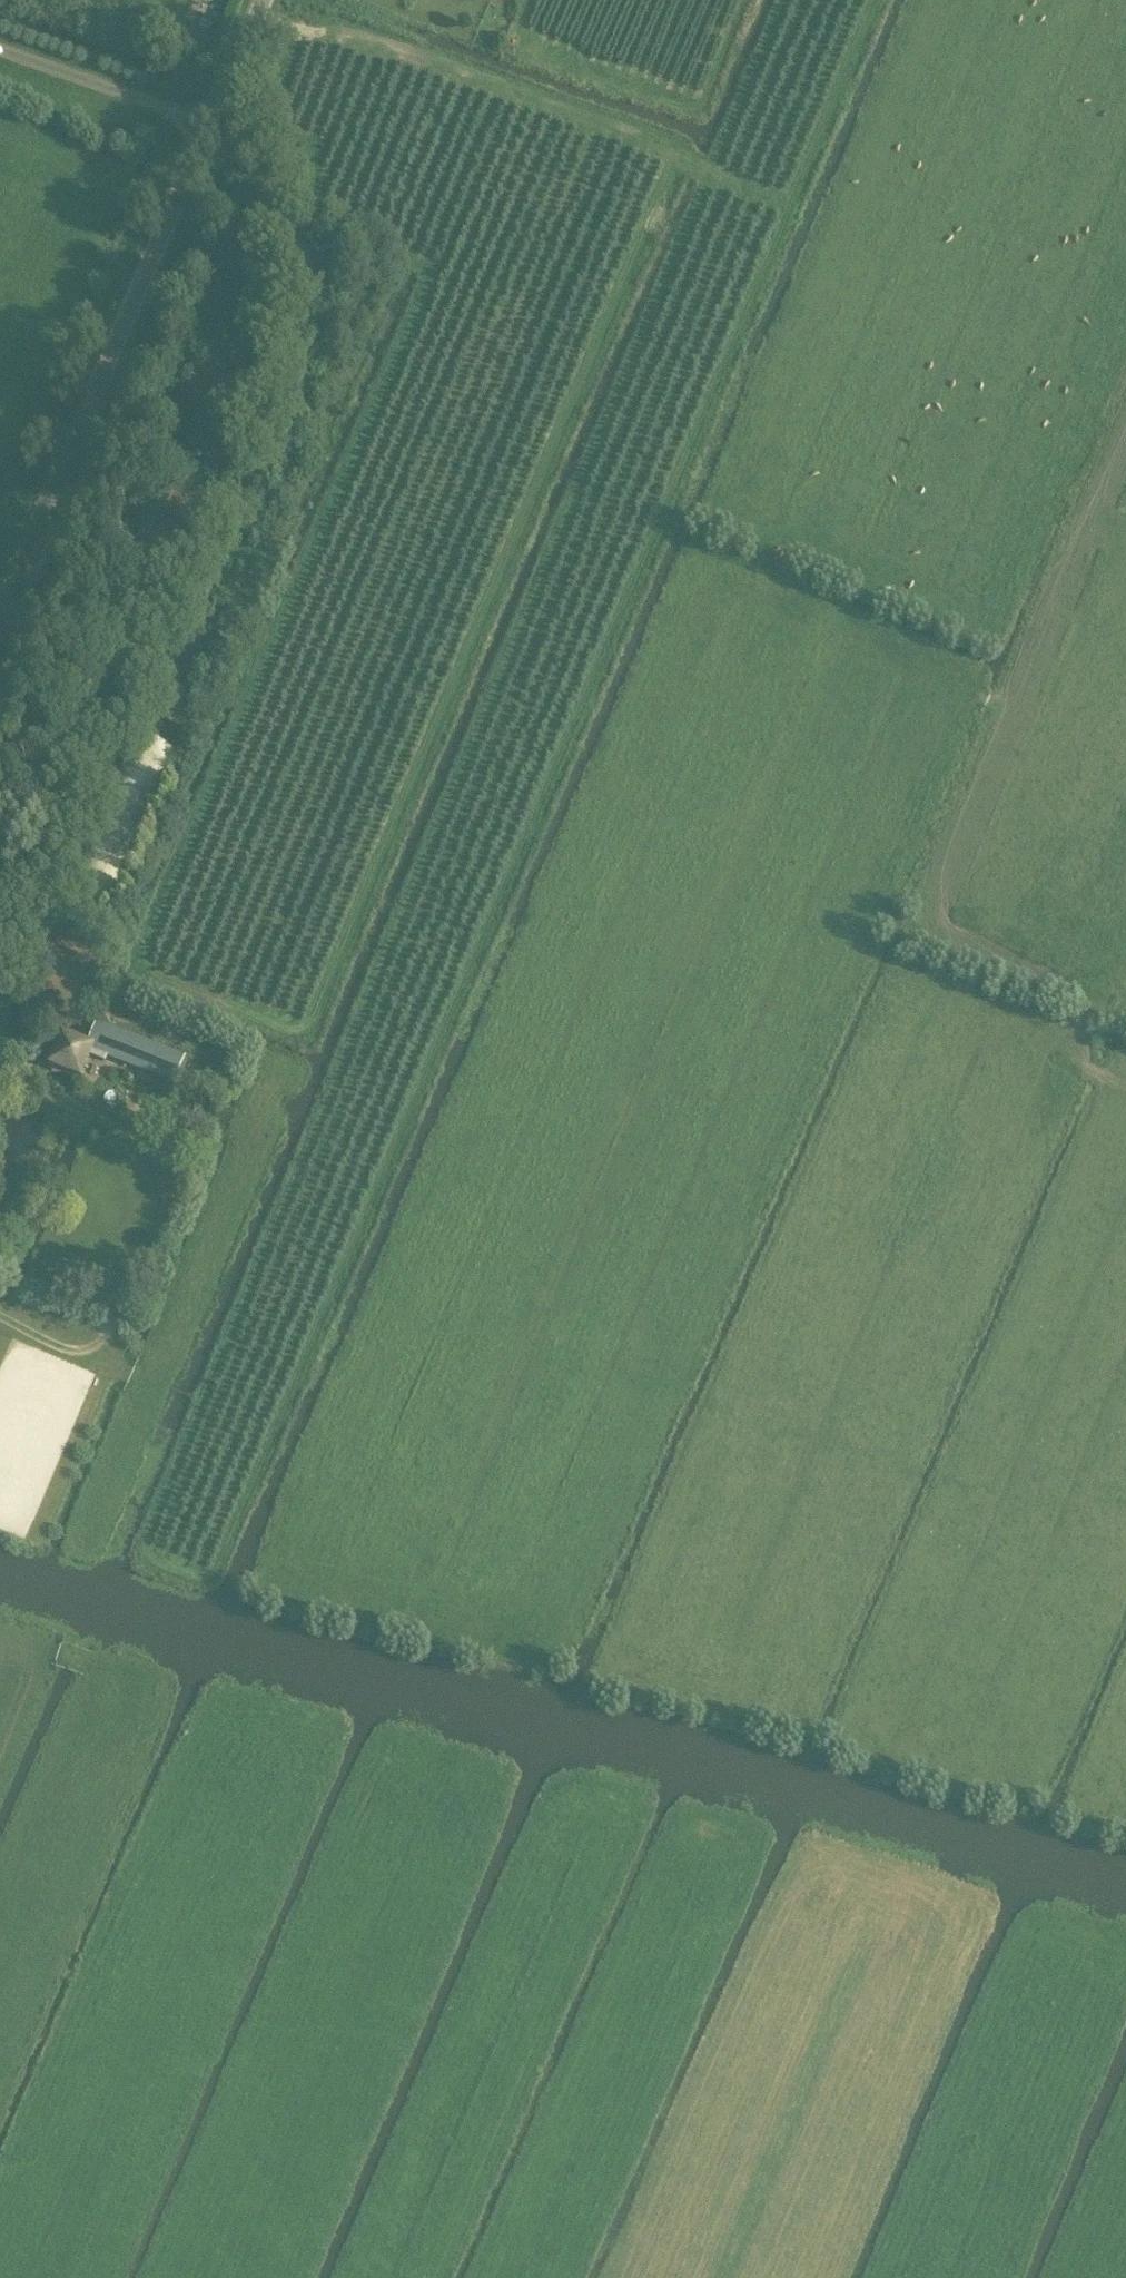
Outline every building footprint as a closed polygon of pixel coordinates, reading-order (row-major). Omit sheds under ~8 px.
[(199,38),(194,54),(205,58),(211,42),(199,38)] [(202,614),(213,592),(205,588),(195,610),(202,614)] [(110,912),(176,754),(136,737),(69,894),(110,912)] [(80,1076),(91,1048),(175,1082),(184,1059),(96,1024),(88,1046),(62,1036),(51,1065),(80,1076)]
